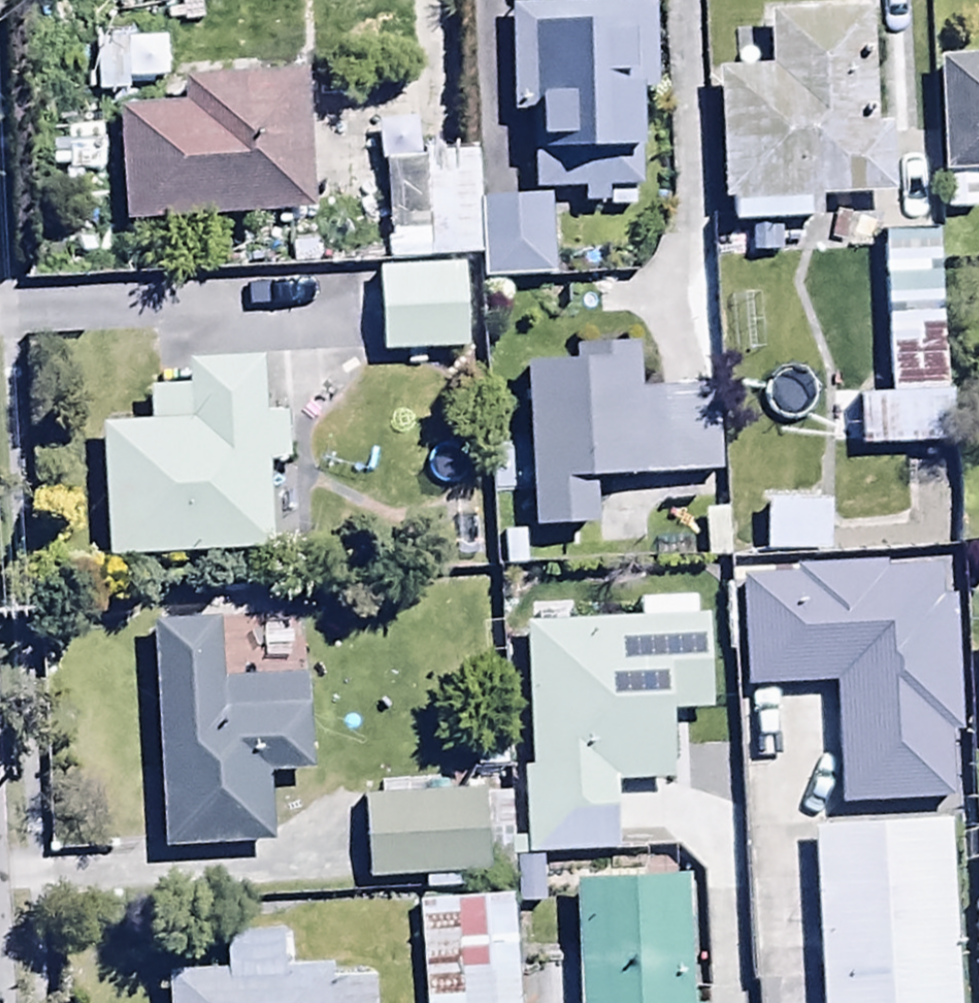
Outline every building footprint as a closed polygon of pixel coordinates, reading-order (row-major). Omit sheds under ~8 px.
[(651,11),(505,14),(507,124),(530,123),(532,202),(583,201),(584,215),(642,214),(640,100),(653,100),(651,11)] [(808,230),(807,209),(893,205),(889,133),(871,134),(864,19),(767,24),(770,82),(712,86),(719,214),(730,213),(731,234),(751,233),(752,262),(798,259),(796,231),(808,230)] [(223,55),(225,91),(182,93),(182,111),(117,113),(122,230),(308,222),(303,88),(259,90),(257,53),(223,55)] [(932,70),(940,222),(978,220),(978,218),(977,181),(978,180),(978,67),(932,70)] [(388,273),(479,268),(477,210),(476,165),(385,167),(388,273)] [(549,288),(548,208),(477,210),(479,268),(482,322),(494,322),(494,289),(549,288)] [(858,398),(860,455),(949,452),(942,246),(885,248),(890,396),(858,398)] [(479,268),(388,273),(389,350),(483,348),(482,322),(479,268)] [(524,370),(532,535),(598,534),(596,488),(723,482),(719,389),(641,393),(639,348),(572,351),(573,368),(524,370)] [(104,431),(106,565),(270,562),(269,474),(285,473),(285,418),(263,419),(263,371),(186,373),(186,396),(146,397),(147,430),(104,431)] [(764,499),(763,562),(818,563),(819,500),(764,499)] [(834,693),(837,812),(953,809),(951,738),(958,738),(954,579),(885,580),(885,573),(790,575),(790,587),(734,588),(737,695),(834,693)] [(520,772),(525,858),(616,856),(614,793),(666,792),(665,721),(706,720),(704,622),(525,626),(528,772),(520,772)] [(151,635),(162,854),(269,848),(266,781),(309,779),(304,685),(218,689),(215,631),(151,635)] [(365,801),(366,884),(486,882),(484,798),(365,801)] [(821,1002),(955,1002),(949,830),(815,835),(821,1002)] [(578,1002),(696,1002),(692,886),(574,890),(578,1002)] [(424,1002),(517,1002),(512,903),(419,908),(424,1002)] [(373,983),(324,984),(323,970),(284,972),(283,935),(219,937),(221,974),(165,976),(166,1002),(374,1002),(373,983)]
